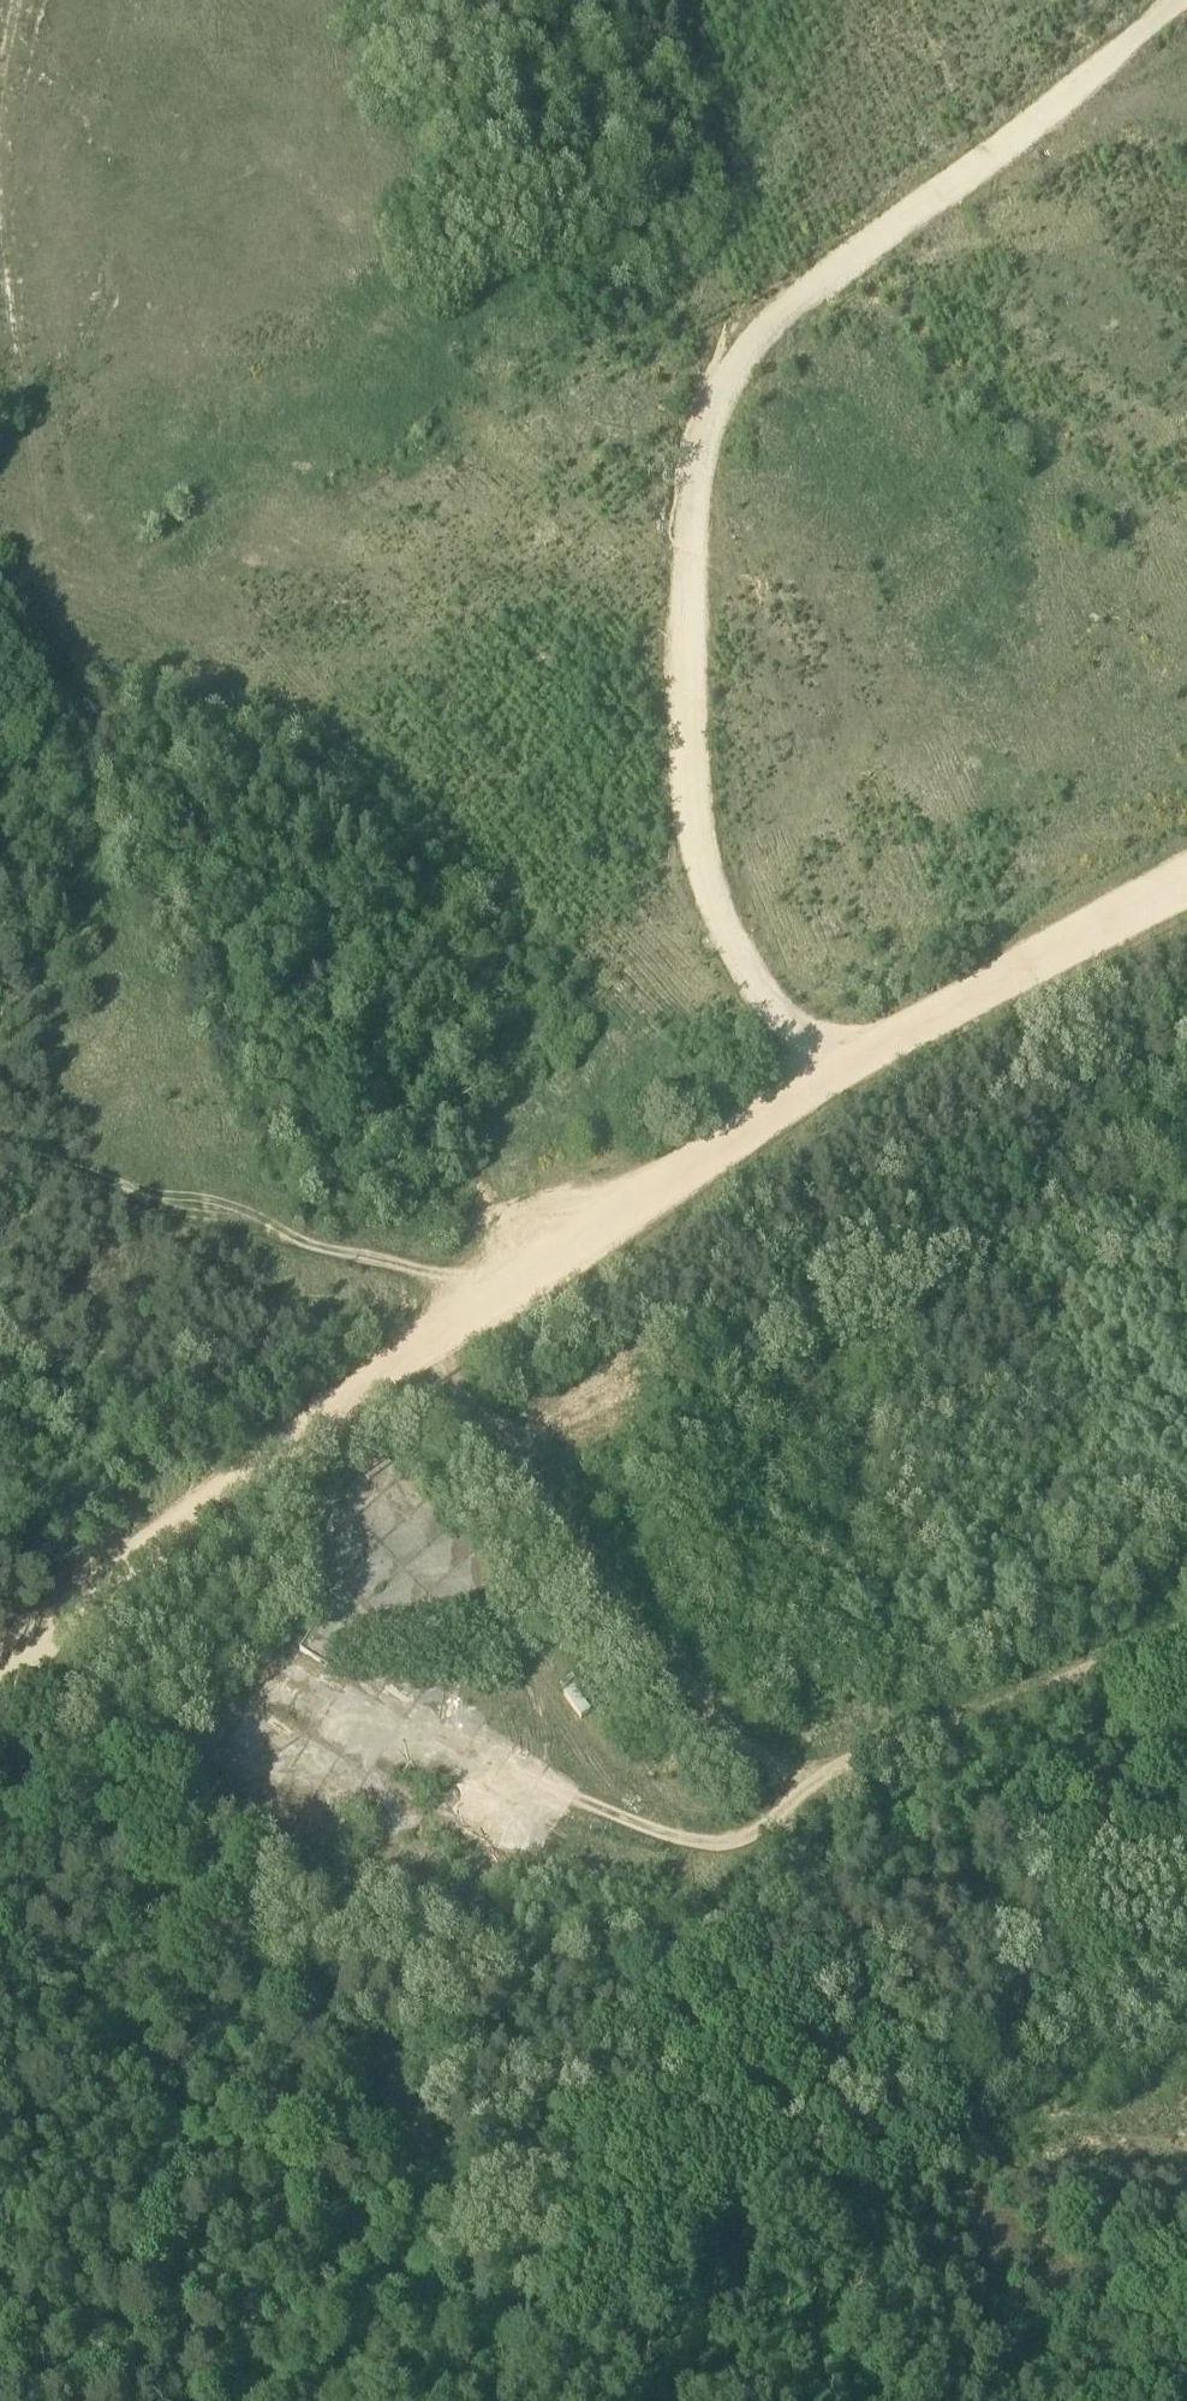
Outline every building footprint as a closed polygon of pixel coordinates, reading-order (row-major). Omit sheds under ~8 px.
[(580,1715),(592,1708),(577,1683),(565,1691),(580,1715)]
